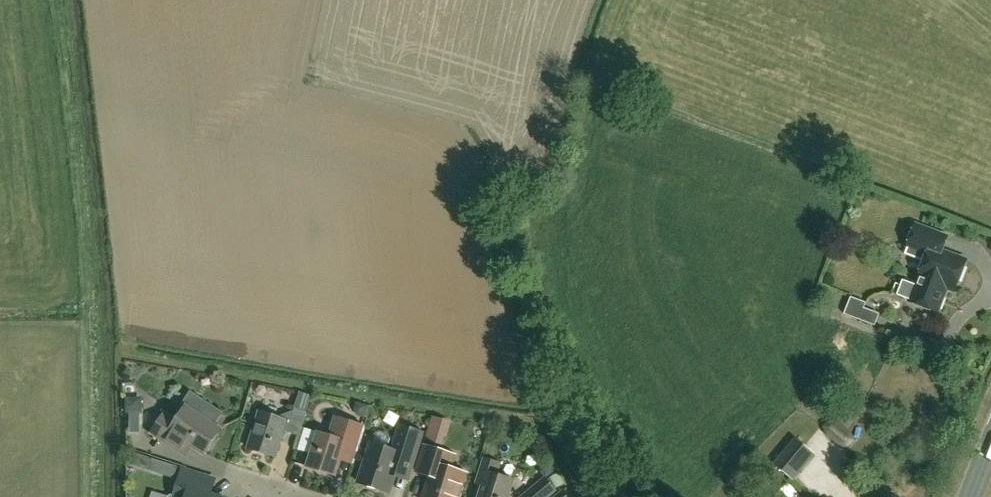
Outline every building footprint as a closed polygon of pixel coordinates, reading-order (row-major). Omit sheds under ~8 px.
[(920,273),(956,287),(966,260),(942,251),(947,237),(916,225),(905,254),(925,262),(920,273)] [(910,301),(937,312),(946,288),(955,291),(956,287),(920,273),(916,285),(903,280),(897,295),(910,300),(910,301)] [(860,320),(866,303),(851,297),(844,314),(860,320)] [(220,430),(215,427),(224,413),(191,391),(181,407),(185,410),(178,421),(165,412),(152,433),(173,447),(180,437),(204,453),(205,452),(204,451),(218,431),(219,431),(220,430)] [(295,408),(291,421),(260,412),(249,448),(275,457),(283,431),(299,436),(307,412),(295,408)] [(447,421),(434,416),(426,439),(440,443),(447,421)] [(353,464),(365,426),(337,417),(331,436),(319,433),(308,467),(335,476),(340,460),(353,464)] [(394,477),(407,481),(422,433),(400,426),(392,451),(387,449),(391,439),(388,435),(380,432),(376,435),(373,445),(371,444),(359,483),(389,492),(394,477)] [(774,465),(791,479),(813,452),(796,438),(774,465)] [(417,472),(431,476),(425,496),(458,496),(466,474),(450,469),(454,456),(425,447),(417,472)] [(501,463),(483,458),(476,483),(483,485),(479,496),(509,496),(514,481),(497,476),(501,463)] [(157,459),(153,470),(172,476),(176,465),(157,459)] [(202,492),(207,477),(182,469),(175,494),(174,495),(170,496),(169,496),(217,496),(202,492)] [(521,496),(551,496),(558,491),(546,476),(521,496)]
